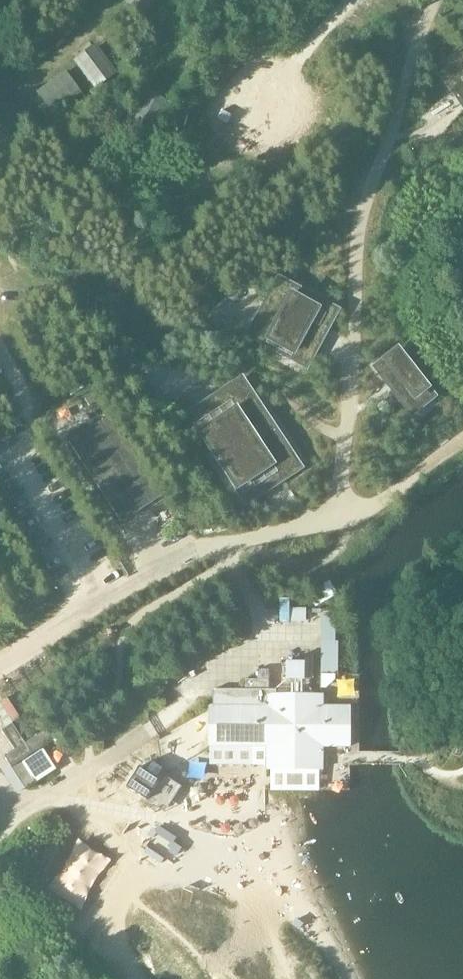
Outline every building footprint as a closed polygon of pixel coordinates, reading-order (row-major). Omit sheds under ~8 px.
[(437,70),(462,106),(462,52),(437,70)] [(338,309),(282,278),(250,336),(306,367),(338,309)] [(434,396),(398,350),(375,367),(412,414),(434,396)] [(301,468),(242,379),(188,415),(247,504),(301,468)] [(168,401),(185,395),(180,382),(164,388),(168,401)] [(109,416),(69,442),(121,523),(161,496),(109,416)] [(313,605),(335,597),(329,580),(307,588),(313,605)] [(335,688),(337,621),(319,620),(318,688),(335,688)] [(213,706),(209,705),(208,746),(267,746),(267,769),(322,770),(322,746),(350,746),(350,706),(323,706),(323,694),(276,694),(276,689),(213,689),(213,706)] [(12,723),(1,730),(15,751),(4,758),(24,789),(55,769),(42,748),(73,728),(67,717),(25,744),(12,723)] [(139,763),(126,784),(157,803),(169,783),(139,763)] [(205,812),(213,824),(225,816),(217,804),(205,812)] [(138,838),(137,820),(123,820),(124,839),(138,838)] [(174,838),(160,830),(156,836),(168,844),(165,849),(153,841),(147,851),(164,862),(168,858),(176,859),(183,849),(172,842),(174,838)] [(80,841),(47,888),(78,912),(109,865),(80,841)]
